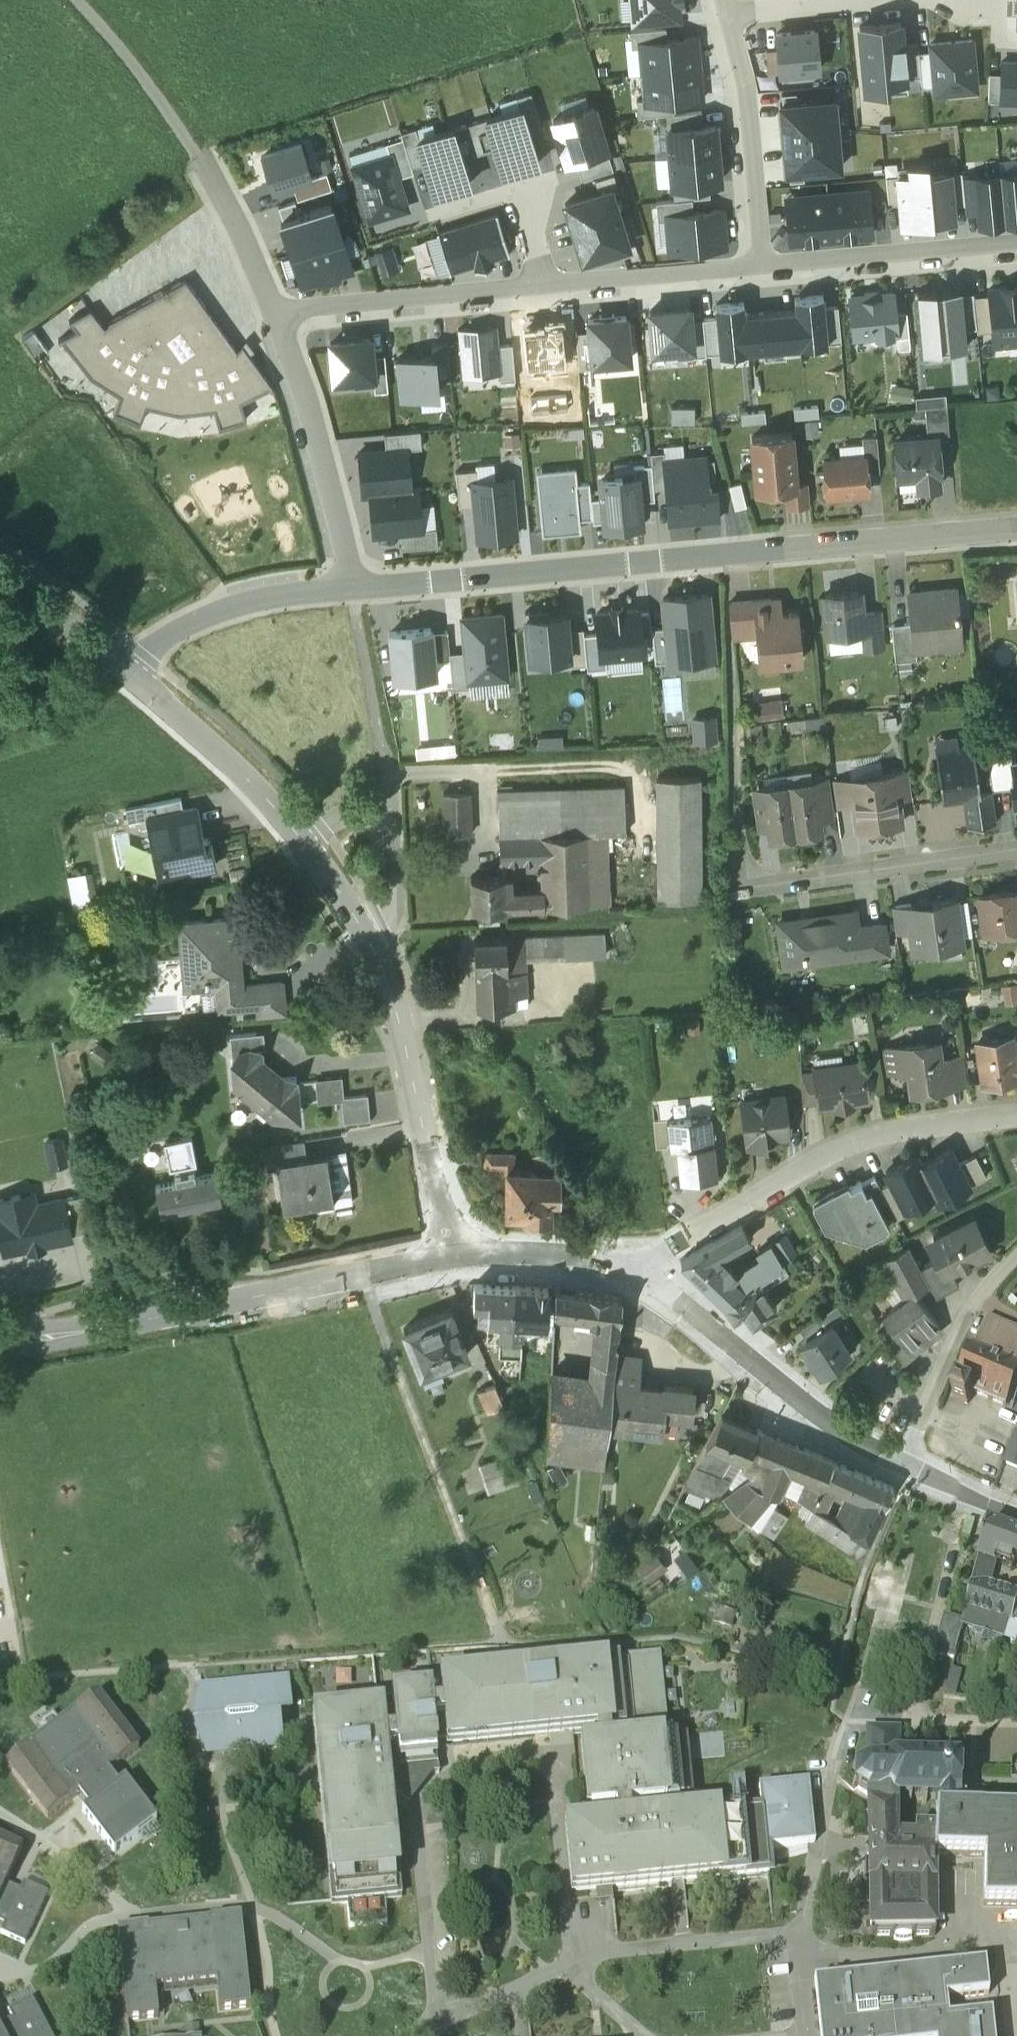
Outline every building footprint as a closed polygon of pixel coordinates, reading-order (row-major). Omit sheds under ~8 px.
[(621,19),(679,13),(677,0),(619,0),(621,19)] [(900,22),(860,25),(865,89),(887,88),(886,79),(905,78),(902,42),(900,22)] [(666,28),(630,31),(631,48),(641,47),(640,41),(667,39),(666,28)] [(816,30),(778,33),(781,72),(820,69),(816,30)] [(641,47),(643,73),(700,67),(697,36),(667,39),(640,41),(641,47)] [(917,41),(902,42),(905,78),(920,76),(918,51),(917,41)] [(933,83),(933,90),(973,86),(969,42),(929,46),(930,50),(933,83)] [(930,50),(918,51),(920,76),(921,84),(930,84),(927,84),(933,83),(930,50)] [(1001,61),(1001,72),(1000,99),(1016,100),(1016,62),(1001,61)] [(703,98),(700,67),(643,73),(645,98),(646,103),(673,101),(703,98)] [(1000,99),(1001,72),(989,72),(988,100),(1000,99)] [(521,108),(527,129),(541,125),(531,92),(517,96),(521,108)] [(780,94),(784,137),(837,132),(834,99),(824,100),(797,102),(796,93),(780,94)] [(639,117),(674,114),(673,101),(646,103),(645,98),(637,99),(639,117)] [(566,163),(576,160),(607,150),(594,105),(552,118),(566,163)] [(521,108),(486,119),(495,148),(503,173),(538,163),(527,129),(521,108)] [(665,114),(667,130),(704,126),(702,111),(674,114),(665,114)] [(495,148),(486,119),(469,124),(478,153),(495,148)] [(452,129),(461,158),(478,153),(469,124),(452,129)] [(667,130),(669,157),(718,152),(715,125),(704,126),(667,130)] [(402,138),(411,167),(425,163),(418,139),(419,139),(416,128),(400,132),(402,138)] [(452,129),(419,139),(418,139),(425,163),(435,194),(469,184),(461,158),(452,129)] [(655,129),(655,156),(663,156),(663,129),(655,129)] [(784,137),(788,181),(805,180),(804,169),(839,166),(837,132),(784,137)] [(413,172),(411,167),(402,138),(387,143),(390,154),(397,177),(413,172)] [(293,183),(312,177),(301,143),(262,155),(273,189),(293,183)] [(353,165),(390,154),(387,143),(349,155),(353,165)] [(576,160),(581,179),(613,169),(607,150),(576,160)] [(669,157),(672,184),(707,181),(720,179),(718,152),(669,157)] [(397,177),(390,154),(353,165),(369,219),(407,207),(397,177)] [(932,220),(927,163),(909,165),(910,173),(897,174),(900,199),(902,223),(932,220)] [(949,172),(952,203),(964,202),(962,177),(962,171),(949,172)] [(929,173),(933,219),(953,217),(952,203),(949,172),(929,173)] [(1001,173),(1004,220),(1016,219),(1016,172),(1001,173)] [(293,183),(298,199),(332,189),(327,173),(312,177),(293,183)] [(1001,173),(975,176),(978,209),(979,222),(1004,220),(1001,173)] [(596,179),(600,192),(611,188),(618,186),(614,174),(596,179)] [(887,200),(900,199),(897,174),(885,175),(887,200)] [(965,210),(978,209),(975,176),(962,177),(964,202),(965,210)] [(708,196),(707,181),(673,184),(675,200),(692,198),(708,196)] [(565,202),(574,232),(620,217),(611,188),(600,192),(565,202)] [(868,191),(826,194),(830,238),(872,234),(868,191)] [(790,241),(830,238),(826,194),(787,197),(790,241)] [(693,211),(692,198),(675,200),(656,201),(658,219),(668,219),(667,213),(693,211)] [(290,251),(292,251),(341,235),(331,204),(299,213),(295,200),(279,206),(283,219),(280,219),(290,251)] [(693,211),(667,213),(668,219),(670,252),(727,248),(724,209),(693,211)] [(498,214),(436,232),(437,234),(448,271),(449,273),(473,265),(474,270),(494,264),(493,259),(510,254),(498,214)] [(629,245),(620,217),(574,232),(583,260),(621,248),(629,245)] [(437,274),(448,271),(437,234),(426,238),(437,274)] [(352,271),(341,235),(292,251),(303,286),(324,280),(325,282),(335,279),(334,277),(352,271)] [(629,245),(621,248),(624,257),(638,253),(635,244),(629,245)] [(399,268),(392,245),(376,250),(383,273),(399,268)] [(236,348),(185,279),(102,324),(91,308),(68,319),(75,330),(59,339),(91,377),(120,395),(113,410),(139,422),(147,405),(181,413),(215,410),(219,425),(246,419),(242,401),(273,387),(241,343),(236,348)] [(989,288),(990,294),(993,329),(994,341),(1016,339),(1016,285),(989,288)] [(960,286),(917,290),(922,349),(966,346),(964,327),(961,292),(960,286)] [(973,291),(961,292),(964,327),(976,326),(973,295),(973,291)] [(893,293),(850,296),(853,336),(896,333),(894,313),(893,293)] [(798,346),(828,344),(824,307),(823,294),(794,297),(795,309),(798,346)] [(993,329),(990,294),(973,295),(976,326),(977,330),(993,329)] [(719,352),(748,350),(745,313),(744,302),(715,304),(716,317),(719,352)] [(839,306),(824,307),(828,344),(842,342),(839,306)] [(689,307),(649,310),(653,350),(675,348),(676,357),(694,356),(691,320),(689,307)] [(748,350),(798,346),(795,309),(745,313),(748,350)] [(907,312),(894,313),(896,333),(897,348),(909,347),(907,312)] [(599,319),(589,320),(590,332),(592,363),(630,360),(626,317),(615,318),(614,315),(599,316),(599,319)] [(706,354),(719,352),(716,317),(702,318),(703,319),(706,354)] [(706,354),(703,319),(691,320),(694,356),(706,355),(706,354)] [(522,332),(525,366),(538,365),(539,373),(563,371),(562,363),(565,363),(561,324),(546,325),(546,329),(522,332)] [(462,375),(499,372),(497,345),(496,325),(459,328),(462,375)] [(37,359),(48,351),(33,330),(22,338),(37,359)] [(592,363),(590,332),(576,333),(579,368),(593,367),(592,363)] [(373,355),(371,337),(346,339),(346,341),(327,343),(330,386),(375,383),(373,355)] [(433,342),(434,355),(436,378),(451,377),(448,341),(433,342)] [(500,381),(515,380),(512,344),(497,345),(499,372),(500,381)] [(384,354),(373,355),(375,383),(376,391),(387,390),(384,354)] [(438,392),(436,378),(434,355),(398,358),(401,396),(438,392)] [(946,404),(924,406),(927,437),(936,436),(936,439),(949,437),(946,404)] [(693,422),(693,405),(670,406),(670,422),(693,422)] [(384,433),(386,449),(408,447),(422,446),(420,432),(418,432),(418,430),(384,433)] [(791,432),(751,436),(755,484),(772,482),(772,487),(783,486),(783,485),(795,484),(795,483),(791,432)] [(876,435),(862,436),(864,456),(865,456),(866,472),(879,471),(876,435)] [(927,437),(895,440),(898,476),(918,474),(919,488),(937,486),(936,472),(939,472),(936,439),(936,436),(927,437)] [(411,488),(408,447),(386,449),(359,452),(363,492),(369,491),(411,488)] [(653,487),(665,487),(663,459),(662,452),(650,453),(651,463),(653,487)] [(705,456),(683,457),(687,491),(691,491),(694,521),(719,519),(716,491),(708,491),(705,456)] [(864,456),(823,460),(825,483),(822,487),(823,492),(827,497),(833,496),(836,493),(868,490),(866,472),(865,456),(864,456)] [(668,523),(694,521),(691,491),(687,491),(683,457),(663,459),(665,487),(668,523)] [(637,478),(639,500),(654,499),(653,487),(651,463),(636,464),(637,478)] [(455,470),(458,506),(475,505),(478,504),(476,480),(475,469),(455,470)] [(575,469),(536,472),(542,535),(581,531),(579,519),(577,482),(575,469)] [(514,535),(509,477),(476,480),(478,504),(475,505),(478,538),(514,535)] [(622,477),(601,479),(603,497),(605,521),(605,525),(621,523),(621,527),(641,525),(642,525),(641,510),(639,511),(639,500),(637,478),(622,480),(622,477)] [(746,505),(740,481),(728,484),(734,508),(746,505)] [(589,482),(577,482),(579,519),(592,518),(591,498),(589,482)] [(795,484),(783,485),(783,486),(785,507),(809,504),(807,482),(795,483),(795,484)] [(373,533),(401,531),(422,529),(418,487),(411,488),(369,491),(373,533)] [(591,498),(592,518),(593,522),(605,521),(603,497),(591,498)] [(436,528),(422,529),(401,531),(402,546),(437,543),(436,528)] [(955,588),(908,593),(911,621),(913,637),(960,633),(955,588)] [(858,590),(824,593),(828,634),(861,630),(859,612),(860,612),(858,590)] [(663,598),(666,626),(669,660),(713,656),(707,594),(663,598)] [(798,612),(772,614),(770,598),(751,600),(754,624),(757,662),(802,658),(798,612)] [(751,600),(728,602),(730,626),(754,624),(751,600)] [(598,632),(600,655),(605,655),(641,652),(640,635),(638,612),(637,608),(624,609),(623,605),(610,607),(610,610),(596,611),(598,632)] [(541,609),(525,610),(530,658),(569,654),(567,629),(565,613),(541,615),(541,609)] [(860,612),(859,612),(861,630),(862,649),(882,647),(879,610),(860,612)] [(650,611),(638,612),(640,635),(652,634),(651,627),(650,611)] [(467,680),(504,676),(507,676),(501,612),(461,616),(464,650),(467,680)] [(911,621),(891,623),(894,659),(915,657),(914,649),(913,637),(911,621)] [(655,662),(669,660),(666,626),(651,627),(652,634),(655,662)] [(569,654),(570,664),(586,662),(583,633),(583,627),(567,629),(569,654)] [(391,631),(395,679),(434,675),(432,658),(430,632),(429,628),(391,631)] [(446,630),(430,632),(432,658),(449,657),(448,651),(446,630)] [(862,649),(861,630),(828,634),(829,652),(862,649)] [(598,632),(583,633),(586,662),(587,668),(606,666),(605,655),(600,655),(598,632)] [(960,634),(913,637),(914,649),(960,645),(960,634)] [(464,650),(448,651),(449,657),(452,687),(468,686),(467,680),(464,650)] [(780,697),(756,699),(759,718),(782,715),(780,697)] [(716,714),(689,715),(691,741),(717,739),(716,714)] [(896,715),(881,714),(880,731),(895,733),(896,715)] [(972,742),(934,747),(941,799),(962,796),(962,791),(979,788),(972,742)] [(1010,752),(986,755),(991,787),(1011,784),(1009,776),(1013,775),(1010,760),(1011,759),(1010,752)] [(907,768),(893,770),(894,772),(893,772),(896,796),(911,794),(907,768)] [(893,772),(850,778),(855,813),(867,811),(869,826),(870,826),(874,829),(881,828),(883,824),(900,822),(896,796),(893,772)] [(698,774),(655,773),(654,895),(697,895),(698,774)] [(812,779),(787,783),(794,830),(819,827),(817,811),(816,811),(812,785),(813,785),(812,779)] [(787,783),(762,786),(763,792),(764,792),(768,818),(767,818),(769,834),(794,830),(787,783)] [(813,785),(812,785),(816,811),(817,811),(829,809),(825,783),(813,785)] [(622,784),(495,788),(497,833),(538,833),(585,832),(605,831),(624,831),(622,784)] [(979,788),(962,791),(962,796),(966,824),(995,820),(991,787),(979,788)] [(467,789),(441,790),(443,832),(468,831),(467,789)] [(763,792),(751,794),(755,820),(767,818),(768,818),(764,792),(763,792)] [(195,808),(147,817),(148,823),(167,819),(169,828),(195,823),(195,825),(198,824),(195,808)] [(209,838),(198,840),(195,825),(195,823),(169,828),(167,819),(148,823),(157,868),(170,866),(172,878),(193,873),(192,869),(214,865),(209,838)] [(605,831),(585,832),(586,866),(606,865),(605,848),(605,831)] [(586,866),(585,832),(538,833),(539,857),(539,867),(586,866)] [(538,833),(497,833),(498,858),(539,857),(538,833)] [(586,866),(539,867),(539,888),(540,904),(606,901),(607,901),(606,885),(606,865),(586,866)] [(502,873),(469,875),(470,907),(485,906),(485,914),(497,913),(497,906),(504,905),(503,889),(502,873)] [(622,884),(606,885),(607,901),(606,901),(606,907),(653,905),(653,881),(642,882),(642,877),(622,878),(622,884)] [(539,888),(525,889),(526,905),(540,904),(539,888)] [(525,889),(503,889),(504,905),(526,905),(525,889)] [(1006,890),(978,893),(983,929),(1016,925),(1016,890),(1007,892),(1006,890)] [(930,902),(913,904),(913,901),(891,904),(894,930),(910,928),(912,949),(961,942),(954,896),(930,900),(930,902)] [(853,911),(798,919),(798,917),(778,919),(782,955),(800,952),(801,960),(859,952),(855,926),(853,911)] [(500,914),(497,913),(485,914),(479,914),(479,927),(500,926),(500,914)] [(242,918),(179,922),(183,988),(215,985),(217,1008),(242,1006),(240,985),(237,942),(244,941),(242,918)] [(881,922),(855,926),(859,952),(885,948),(881,922)] [(603,932),(564,934),(565,955),(604,953),(603,932)] [(564,934),(523,936),(523,949),(524,958),(565,955),(564,934)] [(523,936),(505,937),(506,950),(523,949),(523,936)] [(505,937),(473,939),(475,967),(506,965),(506,963),(506,950),(505,937)] [(523,949),(506,950),(506,963),(523,962),(523,949)] [(506,965),(475,967),(477,1007),(514,1006),(513,994),(525,994),(524,962),(523,962),(506,963),(506,965)] [(1000,982),(1002,1001),(1016,999),(1016,980),(1000,982)] [(281,982),(240,985),(242,1006),(257,1005),(257,1014),(283,1012),(281,982)] [(255,1032),(228,1035),(229,1044),(236,1049),(257,1047),(255,1032)] [(1009,1036),(977,1041),(984,1082),(1015,1078),(1015,1077),(1012,1054),(1009,1036)] [(936,1040),(894,1046),(896,1060),(908,1069),(911,1090),(943,1086),(939,1058),(936,1040)] [(98,1045),(91,1055),(101,1062),(108,1053),(98,1045)] [(257,1047),(236,1049),(237,1050),(230,1059),(233,1088),(254,1086),(255,1102),(269,1114),(269,1118),(291,1116),(298,1107),(295,1075),(281,1077),(261,1061),(260,1047),(257,1047)] [(960,1054),(939,1058),(943,1086),(964,1082),(960,1054)] [(861,1060),(813,1067),(813,1071),(814,1071),(818,1100),(817,1100),(818,1103),(834,1101),(835,1105),(851,1103),(850,1098),(866,1096),(863,1073),(861,1060)] [(813,1071),(800,1073),(801,1102),(817,1100),(818,1100),(814,1071),(813,1071)] [(875,1073),(863,1073),(866,1096),(878,1094),(875,1073)] [(339,1077),(315,1079),(318,1100),(341,1098),(339,1077)] [(783,1093),(741,1099),(744,1123),(746,1122),(748,1143),(765,1141),(765,1136),(786,1133),(783,1111),(785,1110),(783,1093)] [(363,1095),(343,1098),(346,1120),(366,1118),(363,1095)] [(685,1097),(681,1098),(681,1099),(676,1100),(678,1119),(690,1118),(689,1099),(686,1099),(685,1097)] [(678,1119),(667,1120),(669,1148),(676,1148),(680,1180),(715,1177),(709,1113),(706,1113),(707,1117),(690,1118),(678,1119)] [(667,1120),(653,1121),(656,1150),(669,1148),(667,1120)] [(196,1164),(190,1136),(163,1142),(166,1156),(168,1169),(196,1164)] [(46,1142),(51,1167),(64,1164),(59,1140),(46,1142)] [(303,1140),(263,1147),(266,1165),(276,1163),(275,1161),(306,1157),(303,1140)] [(957,1163),(950,1148),(920,1163),(919,1164),(934,1192),(933,1192),(937,1200),(968,1184),(957,1163)] [(340,1151),(325,1154),(332,1201),(348,1198),(340,1151)] [(546,1151),(535,1154),(540,1170),(556,1170),(546,1151)] [(512,1153),(483,1153),(483,1167),(499,1167),(499,1173),(506,1174),(506,1169),(511,1169),(512,1153)] [(306,1157),(275,1161),(276,1163),(283,1208),(332,1201),(325,1154),(306,1157)] [(986,1176),(975,1154),(957,1163),(968,1184),(986,1176)] [(916,1155),(885,1171),(903,1207),(933,1192),(934,1192),(919,1164),(920,1163),(916,1155)] [(511,1169),(506,1169),(506,1174),(504,1214),(523,1214),(523,1216),(550,1217),(550,1203),(557,1203),(558,1170),(556,1170),(540,1170),(511,1169)] [(193,1171),(173,1175),(175,1182),(154,1186),(160,1212),(220,1199),(215,1174),(195,1178),(193,1171)] [(874,1175),(860,1182),(872,1205),(876,1206),(886,1200),(874,1175)] [(860,1181),(836,1193),(833,1192),(832,1191),(811,1203),(820,1221),(821,1220),(832,1224),(842,1222),(852,1225),(858,1231),(868,1235),(869,1236),(887,1226),(876,1206),(872,1205),(860,1182),(860,1181)] [(70,1239),(70,1236),(62,1200),(35,1206),(32,1193),(0,1200),(0,1235),(4,1253),(70,1239)] [(84,1196),(62,1200),(70,1236),(91,1231),(84,1196)] [(971,1217),(932,1238),(941,1254),(949,1270),(950,1269),(988,1249),(971,1217)] [(742,1225),(702,1248),(714,1259),(750,1238),(742,1225)] [(787,1234),(779,1239),(791,1257),(799,1251),(787,1234)] [(775,1243),(769,1247),(776,1267),(782,1263),(786,1259),(775,1243)] [(907,1245),(882,1258),(903,1298),(928,1284),(919,1266),(907,1245)] [(769,1247),(759,1254),(760,1255),(761,1255),(771,1270),(776,1267),(769,1247)] [(714,1259),(702,1248),(680,1261),(723,1302),(728,1299),(757,1279),(771,1270),(761,1255),(760,1255),(736,1272),(727,1263),(723,1269),(714,1259)] [(941,1254),(919,1266),(928,1284),(935,1295),(957,1283),(950,1269),(949,1270),(941,1254)] [(771,1270),(757,1279),(763,1287),(788,1272),(782,1263),(776,1267),(771,1270)] [(757,1279),(728,1299),(738,1313),(742,1310),(752,1323),(776,1307),(763,1287),(757,1279)] [(514,1287),(474,1285),(473,1308),(488,1308),(486,1327),(500,1328),(499,1339),(511,1340),(512,1322),(514,1287)] [(547,1289),(514,1287),(512,1322),(522,1323),(545,1324),(547,1289)] [(621,1298),(554,1290),(553,1311),(577,1314),(577,1320),(578,1321),(591,1323),(592,1322),(598,1323),(594,1357),(614,1359),(615,1356),(621,1298)] [(917,1295),(901,1306),(898,1301),(881,1314),(897,1336),(910,1352),(911,1351),(926,1340),(922,1335),(938,1323),(917,1295)] [(449,1311),(403,1329),(423,1379),(442,1372),(439,1365),(467,1354),(449,1311)] [(819,1316),(799,1329),(805,1340),(825,1327),(819,1316)] [(852,1347),(861,1340),(841,1317),(833,1325),(852,1347)] [(988,1318),(975,1346),(1016,1365),(1016,1331),(988,1318)] [(522,1323),(512,1322),(511,1340),(521,1340),(522,1323)] [(805,1340),(800,1343),(812,1361),(816,1358),(825,1371),(841,1361),(839,1358),(849,1352),(830,1323),(825,1327),(805,1340)] [(897,1336),(888,1343),(903,1364),(915,1355),(911,1351),(910,1352),(897,1336)] [(511,1340),(499,1339),(498,1356),(500,1356),(520,1357),(521,1340),(511,1340)] [(974,1345),(956,1385),(957,1386),(972,1392),(1007,1407),(1016,1384),(1016,1365),(975,1346),(974,1345)] [(520,1357),(500,1356),(499,1380),(519,1381),(520,1357)] [(638,1359),(615,1356),(614,1359),(612,1384),(635,1386),(638,1359)] [(614,1359),(594,1357),(592,1379),(550,1375),(546,1456),(603,1464),(607,1426),(612,1384),(614,1359)] [(494,1384),(477,1391),(486,1412),(503,1405),(494,1384)] [(635,1386),(612,1384),(608,1418),(638,1422),(637,1429),(659,1432),(661,1414),(689,1417),(692,1390),(662,1386),(662,1389),(635,1386)] [(972,1392),(957,1386),(952,1397),(967,1403),(972,1392)] [(756,1430),(720,1415),(694,1465),(721,1476),(731,1455),(733,1456),(742,1460),(743,1460),(744,1460),(756,1430)] [(608,1418),(607,1426),(637,1429),(638,1422),(608,1418)] [(832,1462),(756,1430),(744,1460),(743,1460),(742,1460),(740,1467),(750,1473),(745,1477),(767,1491),(769,1489),(782,1483),(788,1468),(808,1477),(823,1484),(824,1480),(832,1462)] [(1015,1432),(1001,1464),(1016,1471),(1016,1433),(1015,1432)] [(508,1455),(475,1465),(484,1494),(517,1483),(508,1455)] [(845,1467),(832,1462),(824,1480),(837,1486),(845,1467)] [(694,1465),(684,1485),(709,1493),(720,1490),(727,1480),(721,1476),(694,1465)] [(893,1487),(845,1467),(837,1486),(847,1490),(834,1521),(867,1542),(893,1487)] [(767,1491),(748,1520),(758,1529),(781,1491),(798,1500),(808,1477),(788,1468),(782,1483),(769,1489),(767,1491)] [(745,1477),(721,1495),(748,1520),(767,1491),(745,1477)] [(823,1484),(808,1477),(798,1500),(803,1503),(812,1507),(823,1484)] [(834,1521),(825,1515),(837,1486),(824,1480),(823,1484),(812,1507),(807,1517),(805,1522),(862,1558),(867,1542),(834,1521)] [(837,1486),(825,1515),(834,1521),(847,1490),(837,1486)] [(812,1507),(803,1503),(798,1513),(807,1517),(812,1507)] [(989,1522),(973,1516),(966,1541),(983,1545),(989,1522)] [(1016,1557),(1016,1532),(989,1522),(983,1545),(980,1556),(992,1561),(996,1562),(999,1554),(1016,1561),(1016,1557)] [(672,1556),(686,1574),(697,1566),(683,1548),(672,1556)] [(634,1563),(639,1571),(645,1578),(663,1565),(652,1550),(634,1563)] [(996,1562),(1016,1565),(1016,1561),(999,1554),(996,1562)] [(992,1561),(980,1556),(974,1580),(984,1584),(992,1561)] [(988,1585),(996,1562),(992,1561),(984,1584),(988,1585)] [(984,1584),(974,1580),(963,1621),(962,1625),(1005,1638),(1009,1622),(1006,1621),(1015,1593),(988,1585),(984,1584)] [(733,1612),(718,1608),(717,1613),(715,1622),(729,1626),(733,1612)] [(963,1621),(945,1617),(936,1654),(953,1658),(962,1625),(963,1621)] [(1009,1622),(1005,1638),(1016,1642),(1016,1624),(1012,1623),(1009,1622)] [(656,1660),(625,1663),(632,1724),(662,1721),(656,1660)] [(625,1663),(444,1679),(446,1703),(450,1741),(595,1728),(608,1726),(632,1724),(625,1663)] [(334,1671),(335,1682),(350,1681),(350,1671),(334,1671)] [(287,1683),(199,1691),(191,1723),(206,1753),(282,1746),(278,1710),(290,1708),(287,1683)] [(430,1693),(393,1697),(397,1734),(398,1747),(401,1771),(437,1768),(438,1768),(436,1743),(432,1705),(430,1693)] [(96,1695),(5,1764),(48,1819),(78,1796),(69,1784),(98,1762),(107,1773),(114,1768),(138,1750),(96,1695)] [(446,1703),(432,1705),(436,1743),(450,1741),(446,1703)] [(378,1712),(318,1718),(336,1899),(348,1898),(384,1894),(396,1893),(386,1785),(382,1748),(381,1735),(378,1712)] [(608,1726),(595,1728),(596,1743),(610,1742),(608,1726)] [(912,1760),(912,1755),(909,1755),(908,1760),(896,1760),(897,1733),(867,1733),(867,1759),(869,1759),(869,1763),(858,1770),(853,1767),(852,1769),(857,1772),(856,1785),(852,1787),(853,1789),(858,1787),(868,1793),(880,1799),(895,1800),(908,1800),(908,1805),(910,1805),(911,1800),(923,1800),(923,1805),(926,1805),(926,1800),(935,1800),(964,1801),(964,1798),(959,1798),(959,1764),(965,1764),(965,1761),(958,1761),(958,1756),(956,1756),(955,1761),(943,1761),(943,1756),(939,1756),(939,1761),(927,1761),(927,1755),(924,1755),(924,1760),(912,1760)] [(397,1734),(381,1735),(382,1748),(398,1747),(397,1734)] [(596,1743),(585,1744),(592,1811),(604,1810),(676,1803),(689,1802),(682,1735),(610,1742),(596,1743)] [(398,1747),(382,1748),(386,1785),(388,1785),(405,1800),(426,1774),(438,1773),(437,1768),(401,1771),(398,1747)] [(107,1773),(98,1762),(69,1784),(78,1796),(86,1805),(82,1808),(115,1852),(158,1819),(125,1776),(122,1778),(114,1768),(107,1773)] [(808,1781),(759,1786),(761,1809),(763,1809),(767,1846),(814,1842),(808,1781)] [(894,1839),(895,1828),(895,1800),(880,1799),(873,1796),(868,1793),(868,1807),(870,1899),(869,1899),(869,1900),(870,1900),(870,1936),(894,1936),(894,1939),(898,1940),(902,1940),(906,1940),(911,1939),(910,1936),(935,1936),(934,1898),(933,1898),(934,1856),(934,1840),(905,1839),(894,1839)] [(964,1801),(935,1800),(935,1813),(964,1814),(964,1801)] [(761,1809),(678,1818),(676,1803),(604,1810),(605,1825),(569,1829),(576,1890),(769,1870),(767,1846),(763,1809),(761,1809)] [(964,1814),(935,1813),(934,1840),(934,1856),(984,1858),(983,1906),(1016,1907),(1016,1816),(964,1814)] [(905,1829),(895,1828),(894,1839),(905,1839),(905,1829)] [(6,1884),(22,1849),(0,1839),(0,1882),(6,1884)] [(3,1924),(0,1930),(0,1931),(26,1942),(48,1892),(24,1882),(20,1891),(6,1884),(0,1882),(0,1922),(3,1924)] [(384,1894),(348,1898),(351,1923),(387,1919),(384,1894)] [(209,1922),(148,1928),(148,1926),(117,1930),(127,2021),(158,2018),(155,1989),(216,1982),(219,2012),(250,2008),(240,1917),(209,1920),(209,1922)] [(985,1963),(928,1969),(933,2020),(948,2019),(946,1999),(988,1995),(985,1963)] [(861,1976),(867,2035),(935,2035),(933,2020),(928,1969),(861,1976)] [(813,1981),(819,2035),(867,2035),(861,1976),(813,1981)] [(30,1998),(9,2009),(14,2019),(0,2026),(0,2035),(51,2035),(30,1998)] [(933,2020),(935,2035),(993,2035),(991,2014),(948,2019),(933,2020)]
